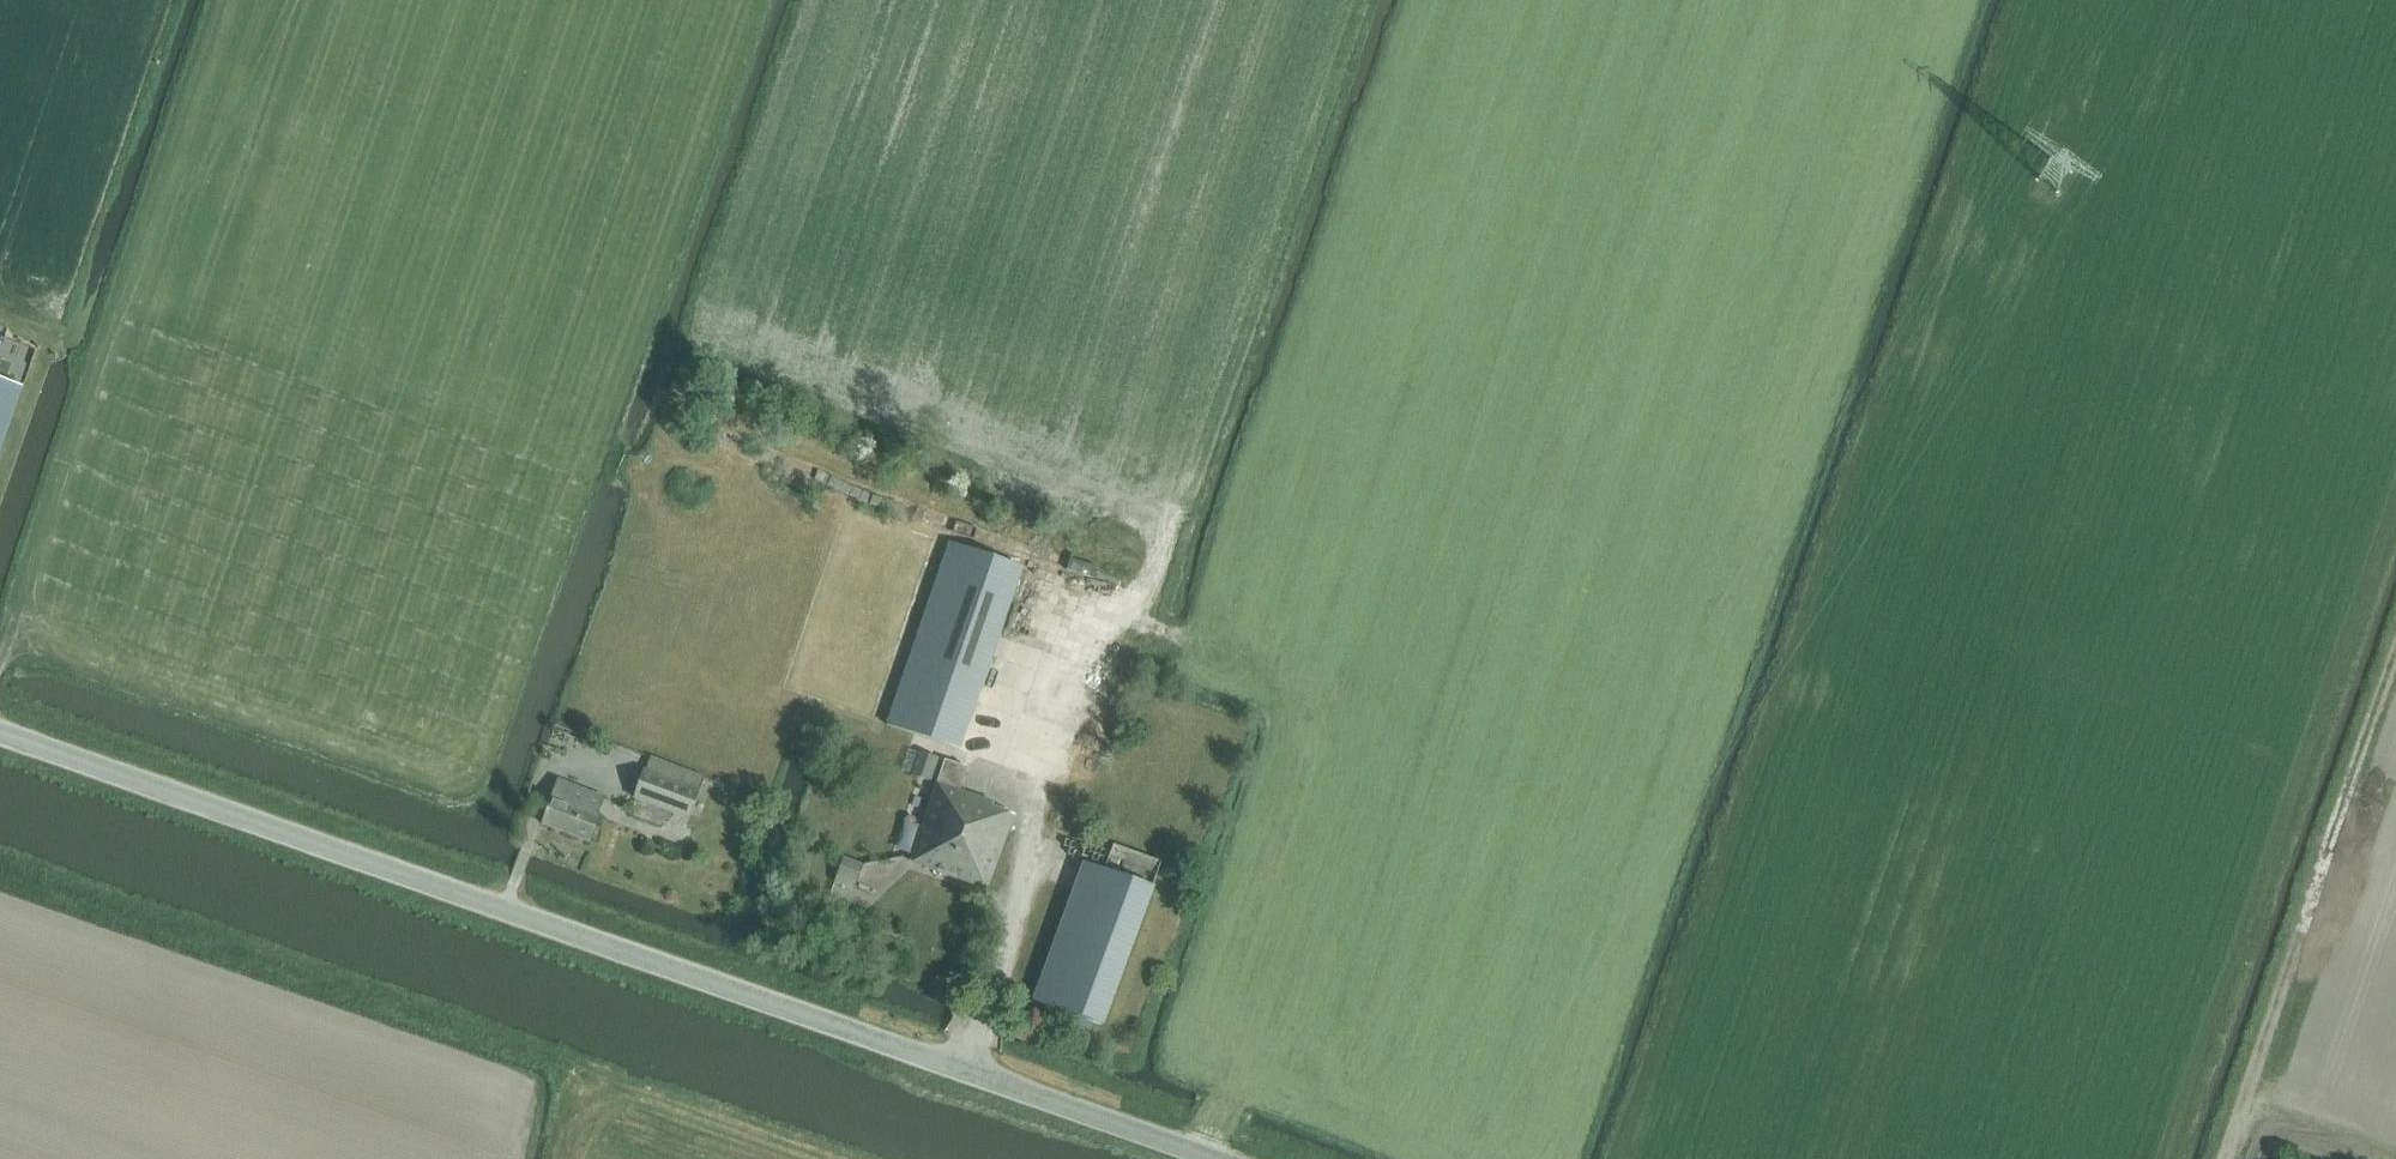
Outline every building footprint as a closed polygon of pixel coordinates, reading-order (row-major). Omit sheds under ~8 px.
[(25,388),(0,379),(0,457),(25,388)] [(888,725),(961,751),(1023,569),(950,542),(888,725)] [(912,775),(932,782),(938,759),(919,753),(912,775)] [(993,806),(995,802),(961,791),(968,768),(947,761),(911,864),(988,890),(1016,815),(993,806)] [(634,799),(689,819),(698,792),(644,772),(634,799)] [(543,826),(590,844),(600,816),(606,798),(559,781),(543,826)] [(1033,1001),(1095,1023),(1103,1026),(1153,890),(1152,889),(1162,861),(1115,844),(1104,872),(1082,864),(1033,1001)] [(838,878),(855,884),(863,864),(845,858),(838,878)]
